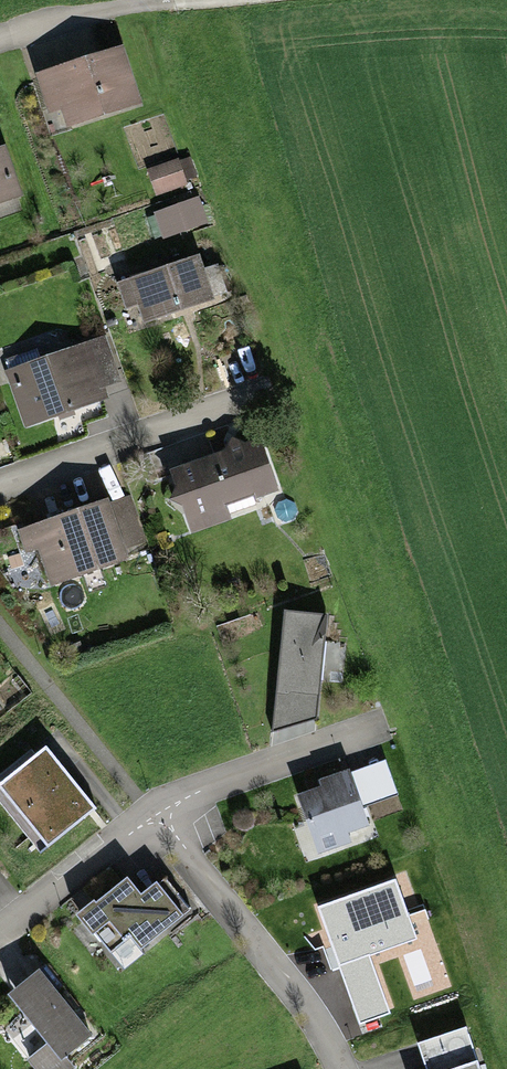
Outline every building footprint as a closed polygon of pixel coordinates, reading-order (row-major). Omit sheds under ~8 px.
[(123,51),(38,76),(53,126),(138,101),(123,51)] [(18,198),(5,152),(0,154),(0,204),(18,198)] [(176,164),(150,171),(156,192),(182,185),(176,164)] [(201,198),(165,212),(176,238),(211,225),(201,198)] [(200,258),(125,280),(138,323),(213,301),(200,258)] [(104,347),(4,377),(18,425),(119,395),(104,347)] [(266,449),(172,476),(184,518),(278,490),(266,449)] [(109,506),(17,533),(25,558),(38,554),(46,582),(125,559),(109,506)] [(337,615),(279,611),(264,736),(322,723),(337,615)] [(112,816),(63,749),(9,787),(58,855),(112,816)] [(385,840),(362,775),(298,796),(320,862),(385,840)] [(194,918),(168,882),(156,891),(145,877),(90,917),(127,967),(194,918)] [(396,878),(316,906),(357,1023),(389,1012),(369,957),(418,940),(396,878)] [(54,971),(17,998),(52,1046),(29,1063),(33,1068),(77,1068),(68,1056),(99,1033),(54,971)] [(417,1043),(426,1068),(479,1068),(465,1027),(417,1043)]
